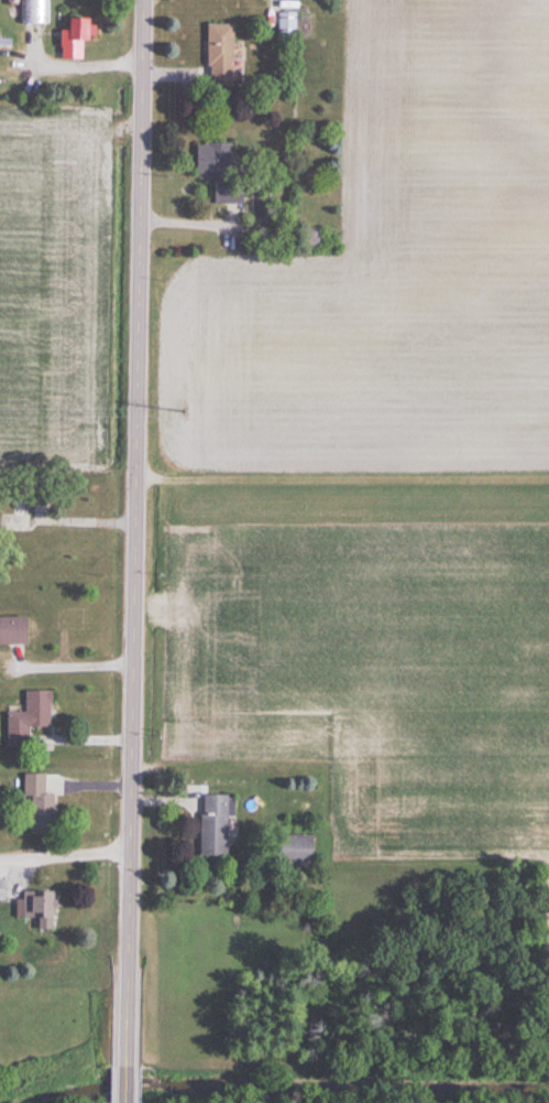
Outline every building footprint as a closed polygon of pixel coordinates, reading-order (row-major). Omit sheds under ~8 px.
[(20,24),(47,24),(47,0),(20,0),(20,24)] [(277,35),(295,35),(295,13),(277,13),(277,35)] [(59,59),(83,59),(83,18),(65,18),(64,31),(59,31),(59,59)] [(206,25),(206,87),(231,87),(231,25),(206,25)] [(9,48),(9,39),(0,39),(0,48),(9,48)] [(195,144),(195,175),(232,175),(232,144),(195,144)] [(212,205),(241,205),(241,181),(212,181),(212,205)] [(317,229),(296,229),(296,249),(317,249),(317,229)] [(0,617),(0,645),(24,645),(24,617),(0,617)] [(28,728),(50,728),(50,691),(24,691),(24,713),(6,713),(5,742),(28,742),(28,728)] [(50,780),(23,779),(23,797),(30,797),(30,828),(49,828),(50,780)] [(199,857),(225,857),(225,796),(199,796),(199,857)] [(275,866),(310,866),(310,836),(275,836),(275,866)] [(20,920),(35,920),(35,931),(52,932),(53,892),(21,892),(20,920)]
